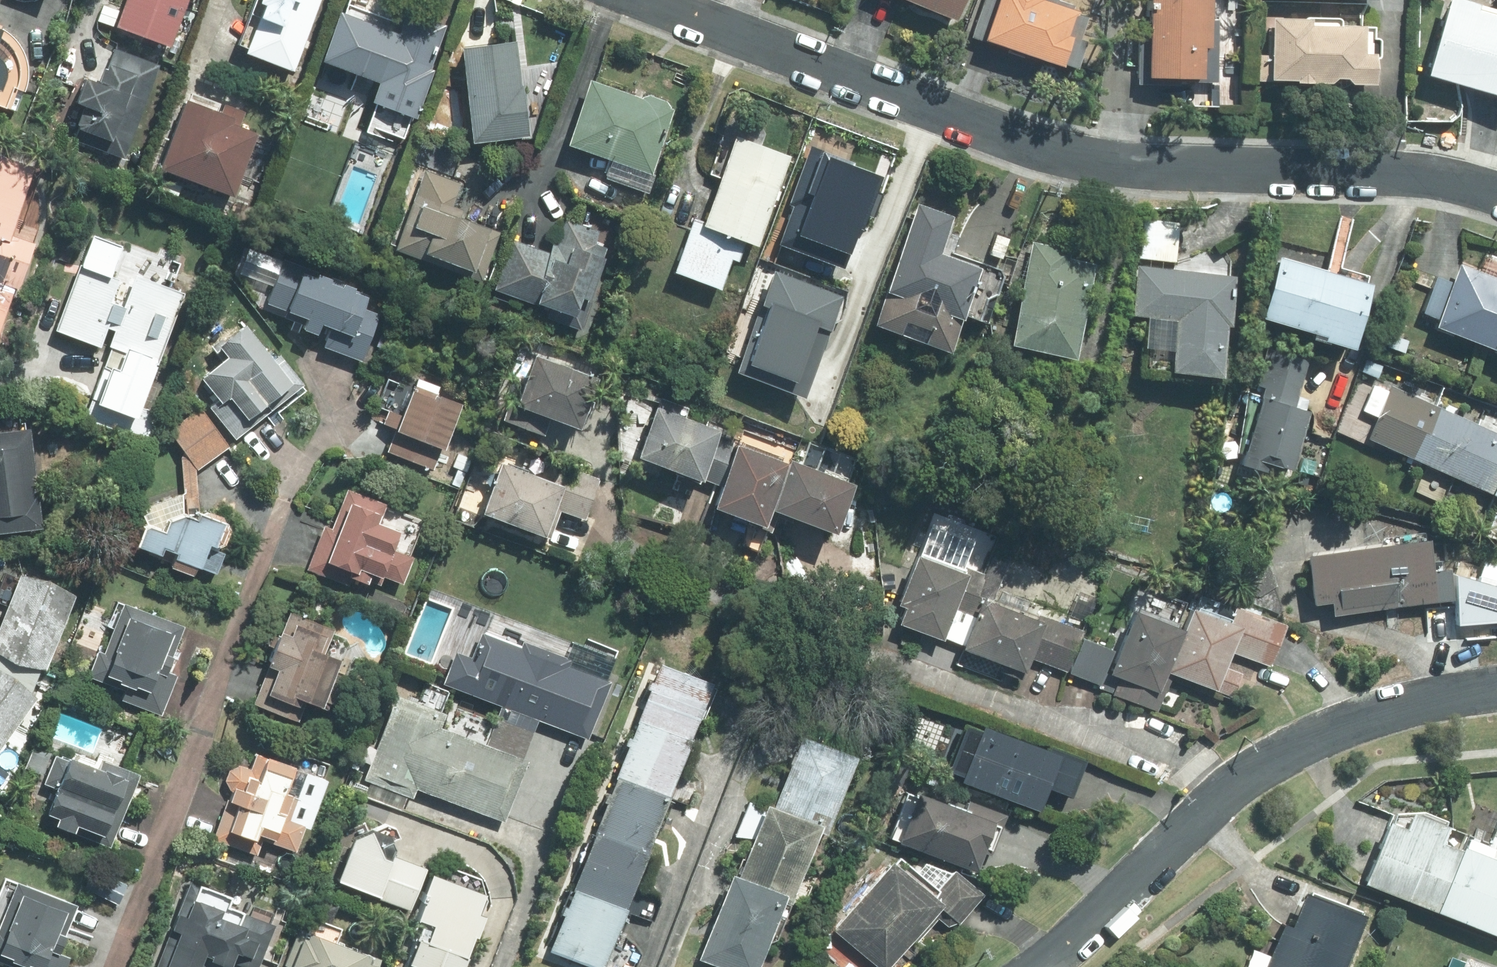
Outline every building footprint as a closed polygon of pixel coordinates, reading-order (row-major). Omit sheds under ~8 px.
[(111,24),(168,47),(187,0),(121,0),(111,24)] [(222,25),(208,65),(285,91),(317,0),(249,0),(244,16),(236,13),(231,28),(222,25)] [(373,87),(358,130),(397,143),(447,0),(403,0),(391,35),(334,15),(316,67),(373,87)] [(956,0),(879,0),(948,24),(956,0)] [(1071,17),(1073,8),(1052,1),(1052,0),(988,0),(974,44),(1066,74),(1084,21),(1071,17)] [(1195,51),(1204,52),(1205,0),(1140,0),(1138,82),(1194,83),(1195,51)] [(1442,3),(1419,75),(1426,77),(1496,101),(1496,21),(1442,3)] [(1369,26),(1264,22),(1263,55),(1253,55),(1251,86),(1366,91),(1367,55),(1369,26)] [(10,106),(25,65),(25,63),(25,62),(25,60),(25,59),(25,57),(24,56),(24,54),(24,53),(23,51),(23,50),(22,49),(22,47),(21,46),(20,45),(20,43),(19,42),(18,41),(17,40),(16,38),(15,37),(14,36),(13,35),(12,34),(11,33),(10,32),(8,31),(7,30),(6,30),(5,29),(3,28),(2,28),(1,27),(0,27),(0,103),(10,106)] [(514,41),(451,48),(462,144),(524,137),(514,41)] [(65,140),(82,146),(120,160),(153,65),(121,54),(105,48),(91,87),(75,81),(64,111),(74,114),(65,140)] [(582,79),(559,145),(646,176),(670,110),(582,79)] [(254,138),(234,130),(239,118),(218,110),(213,122),(176,107),(150,173),(228,204),(254,138)] [(714,291),(731,248),(751,256),(790,158),(733,136),(694,234),(684,230),(667,272),(714,291)] [(808,146),(775,238),(841,261),(873,169),(808,146)] [(25,246),(6,239),(32,167),(0,155),(0,316),(25,246)] [(482,233),(455,224),(467,191),(418,174),(406,207),(390,253),(465,280),(482,233)] [(945,355),(959,318),(978,326),(996,281),(953,263),(934,256),(950,216),(913,202),(865,323),(945,355)] [(1177,223),(1139,220),(1135,268),(1133,268),(1128,319),(1170,323),(1164,378),(1213,382),(1218,329),(1224,329),(1229,277),(1231,250),(1218,249),(1221,222),(1192,219),(1191,225),(1177,223)] [(603,249),(595,245),(598,236),(561,222),(547,257),(507,241),(488,288),(566,319),(573,300),(582,304),(603,249)] [(93,351),(102,327),(95,324),(109,287),(103,284),(116,250),(86,239),(50,335),(93,351)] [(1029,240),(1000,348),(1065,366),(1094,257),(1029,240)] [(255,282),(246,305),(326,335),(320,352),(357,365),(376,315),(353,306),(357,296),(249,256),(241,277),(255,282)] [(1362,285),(1271,257),(1251,324),(1341,352),(1362,285)] [(1452,265),(1427,329),(1496,357),(1496,283),(1452,265)] [(774,269),(736,366),(801,392),(840,294),(774,269)] [(109,353),(88,411),(128,425),(176,296),(130,279),(104,351),(109,353)] [(214,368),(190,384),(224,432),(231,442),(250,428),(300,393),(276,358),(266,365),(234,319),(197,344),(214,368)] [(1288,409),(1301,368),(1258,354),(1226,454),(1284,472),(1302,414),(1288,409)] [(525,359),(506,407),(568,433),(587,385),(525,359)] [(1490,407),(1481,428),(1358,375),(1333,433),(1496,504),(1496,410),(1490,407)] [(451,405),(431,399),(436,385),(414,377),(410,391),(404,389),(380,460),(428,476),(451,405)] [(651,403),(628,461),(691,486),(714,429),(651,403)] [(198,411),(163,439),(192,475),(226,448),(198,411)] [(27,528),(20,430),(0,431),(0,530),(27,528)] [(729,440),(699,514),(755,536),(762,516),(825,541),(847,486),(729,440)] [(539,542),(551,514),(583,527),(600,486),(546,464),(538,484),(491,465),(471,514),(539,542)] [(227,516),(148,492),(126,566),(205,590),(227,516)] [(388,539),(368,532),(378,506),(343,494),(330,527),(318,523),(301,570),(313,575),(348,587),(352,576),(372,584),(388,539)] [(1422,574),(1421,545),(1297,556),(1302,608),(1322,607),(1336,618),(1444,608),(1441,575),(1422,574)] [(937,638),(951,612),(962,577),(908,560),(893,609),(900,611),(893,632),(935,645),(937,638)] [(0,609),(0,745),(28,700),(42,674),(65,592),(9,576),(0,609)] [(1022,673),(1039,619),(978,600),(960,654),(1022,673)] [(113,602),(80,686),(159,717),(192,633),(113,602)] [(1175,630),(1162,675),(1213,691),(1223,660),(1269,675),(1285,624),(1229,606),(1224,623),(1182,610),(1175,630)] [(300,709),(318,661),(304,655),(315,625),(286,614),(251,705),(280,716),(285,703),(300,709)] [(1113,652),(1105,676),(1152,691),(1158,673),(1162,675),(1175,630),(1125,614),(1113,652)] [(415,790),(504,823),(526,763),(515,759),(529,722),(584,742),(605,685),(458,631),(437,688),(502,712),(497,725),(465,713),(455,739),(432,730),(436,721),(412,712),(378,802),(407,813),(415,790)] [(540,951),(580,966),(601,966),(622,913),(666,800),(711,686),(653,664),(607,781),(604,789),(540,951)] [(1033,807),(1038,792),(1064,801),(1076,765),(1049,757),(956,727),(940,778),(1033,807)] [(299,832),(305,834),(327,765),(318,762),(241,737),(208,840),(252,854),(255,844),(292,856),(299,832)] [(814,830),(818,832),(847,760),(796,739),(767,811),(737,884),(727,879),(694,962),(706,966),(753,966),(780,899),(785,901),(814,830)] [(45,800),(37,817),(89,841),(115,786),(48,754),(30,792),(45,800)] [(900,795),(883,842),(969,874),(986,826),(900,795)] [(1494,862),(1480,856),(1484,846),(1457,836),(1451,851),(1432,843),(1440,824),(1399,809),(1393,823),(1381,818),(1355,884),(1495,938),(1496,933),(1496,854),(1494,862)] [(479,900),(416,879),(417,870),(374,859),(362,835),(345,844),(341,855),(331,885),(404,914),(406,915),(410,917),(397,966),(456,966),(479,900)] [(954,875),(928,903),(885,864),(826,930),(868,966),(884,966),(935,909),(953,925),(978,896),(954,875)] [(63,959),(54,955),(61,937),(94,949),(104,921),(80,912),(2,884),(0,889),(0,962),(14,966),(60,966),(63,959)] [(195,957),(202,960),(200,966),(202,966),(224,966),(226,961),(239,965),(246,945),(262,951),(270,929),(224,912),(227,904),(216,900),(181,887),(153,966),(192,966),(195,957)] [(1246,952),(1241,966),(1339,966),(1359,912),(1300,890),(1286,927),(1275,923),(1262,958),(1246,952)] [(372,963),(330,947),(336,932),(298,917),(279,966),(371,966),(372,963)] [(1449,966),(1490,966),(1453,954),(1449,966)]
